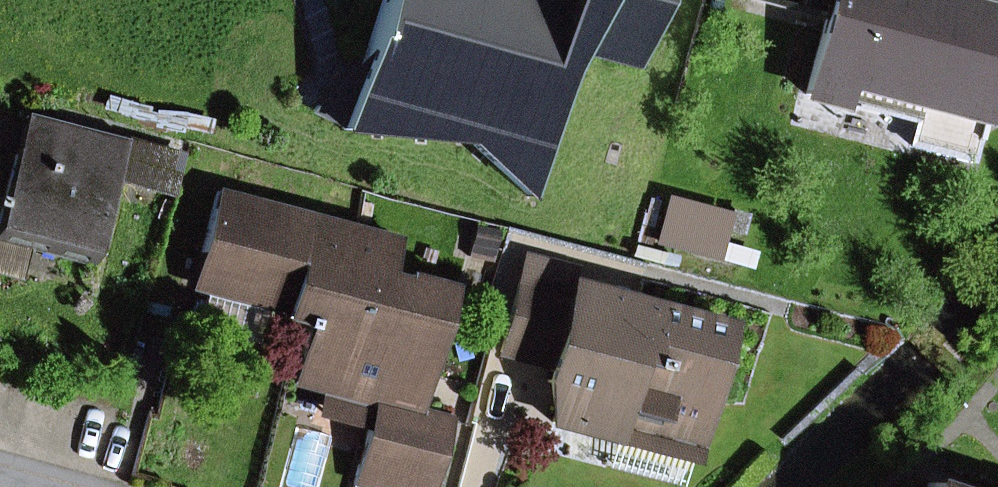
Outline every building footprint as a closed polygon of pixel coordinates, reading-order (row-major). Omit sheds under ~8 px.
[(367,53),(353,94),(344,123),(342,130),(468,141),(530,197),(563,72),(577,40),(639,66),(665,4),(666,0),(384,0),(367,53)] [(973,163),(995,79),(997,67),(997,14),(946,0),(778,0),(827,13),(806,94),(914,123),(908,146),(973,163)] [(318,106),(344,123),(353,94),(367,53),(318,106)] [(27,115),(4,199),(0,198),(0,206),(2,207),(0,216),(0,237),(31,245),(94,262),(119,171),(127,142),(27,115)] [(119,171),(173,186),(181,156),(127,142),(119,171)] [(452,421),(410,410),(417,386),(426,351),(436,354),(453,288),(406,276),(405,280),(390,276),(399,240),(217,192),(204,251),(195,288),(211,294),(203,322),(248,334),(256,305),(286,313),(285,318),(305,324),(304,327),(309,329),(298,384),(375,405),(356,476),(398,486),(435,486),(452,421)] [(658,241),(718,257),(728,217),(668,201),(658,241)] [(22,281),(31,245),(0,237),(0,275),(22,281)] [(569,268),(526,256),(501,352),(552,366),(548,382),(553,423),(614,439),(620,417),(701,438),(730,326),(573,285),(571,294),(562,292),(569,268)] [(614,439),(695,460),(701,438),(620,417),(614,439)]
